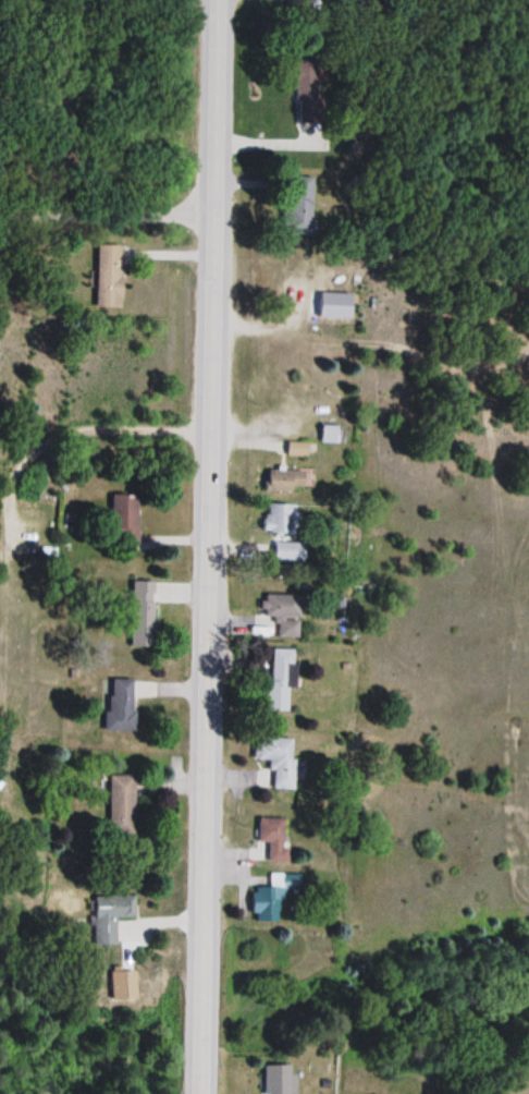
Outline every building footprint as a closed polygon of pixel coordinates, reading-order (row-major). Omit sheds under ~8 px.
[(320,123),(318,59),(291,60),(293,124),(320,123)] [(311,239),(310,180),(283,181),(284,239),(311,239)] [(94,309),(121,309),(121,246),(94,246),(94,309)] [(339,417),(321,416),(320,444),(338,445),(339,417)] [(308,456),(308,445),(289,445),(289,456),(308,456)] [(310,471),(269,471),(269,492),(310,492),(310,471)] [(112,495),(112,539),(139,539),(139,495),(112,495)] [(290,505),(265,505),(265,536),(290,536),(290,505)] [(306,544),(272,544),(272,563),(306,563),(306,544)] [(132,648),(156,648),(156,581),(132,581),(132,648)] [(300,596),(263,596),(263,617),(300,617),(300,596)] [(297,690),(297,650),(270,650),(270,712),(290,712),(290,690),(297,690)] [(133,680),(109,680),(109,717),(133,717),(133,680)] [(295,739),(256,739),(256,761),(270,761),(270,771),(275,771),(275,789),(295,789),(295,739)] [(135,834),(136,776),(109,776),(108,833),(135,834)] [(269,842),(269,861),(289,861),(289,818),(258,818),(258,842),(269,842)] [(282,923),(282,889),(300,889),(300,874),(271,874),(270,887),(255,887),(254,923),(282,923)] [(94,897),(95,946),(116,946),(115,918),(135,917),(134,896),(94,897)] [(297,1066),(263,1066),(263,1093),(297,1093),(297,1066)]
